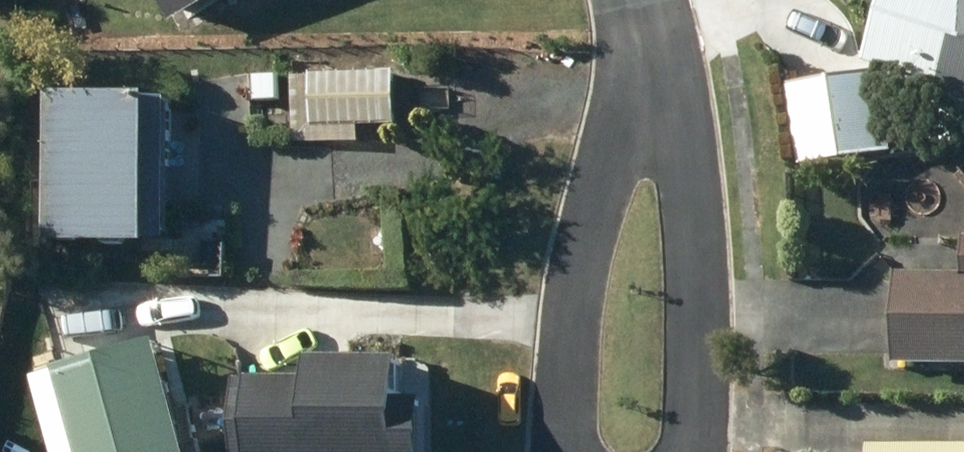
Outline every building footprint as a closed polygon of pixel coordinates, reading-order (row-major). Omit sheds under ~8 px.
[(185,24),(231,0),(173,0),(185,24)] [(963,92),(963,0),(895,0),(875,64),(963,92)] [(302,80),(300,143),(368,145),(369,126),(407,127),(408,76),(317,73),(317,81),(302,80)] [(286,78),(253,79),(254,102),(286,100),(286,78)] [(66,99),(61,242),(167,245),(172,103),(66,99)] [(905,365),(963,366),(963,274),(908,273),(905,365)] [(43,377),(54,418),(76,412),(87,451),(201,451),(172,343),(43,377)]
